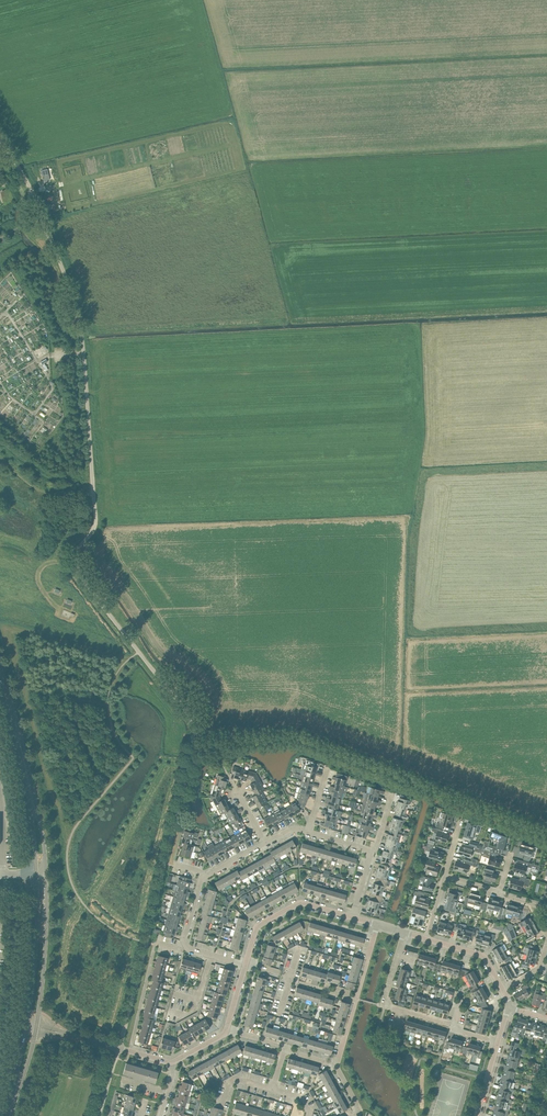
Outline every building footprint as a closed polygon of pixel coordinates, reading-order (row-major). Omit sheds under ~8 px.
[(47,169),(41,170),(43,181),(50,179),(47,169)] [(6,185),(6,186),(8,190),(6,191),(1,194),(3,196),(7,203),(1,206),(13,200),(6,185)] [(315,773),(317,767),(318,764),(306,760),(305,764),(306,765),(305,770),(315,773)] [(240,779),(243,769),(238,768),(233,766),(231,774),(235,775),(234,777),(240,779)] [(250,779),(256,773),(243,769),(240,779),(246,781),(246,778),(250,779)] [(313,779),(315,773),(305,770),(303,776),(313,779)] [(262,785),(256,773),(250,779),(252,783),(250,784),(253,790),(262,785)] [(344,786),(346,780),(347,781),(349,777),(347,777),(347,776),(337,773),(335,777),(333,776),(332,779),(337,780),(336,784),(344,786)] [(218,775),(216,780),(215,784),(225,787),(227,781),(224,781),(225,777),(218,775)] [(312,784),(313,779),(303,776),(302,781),(312,784)] [(310,790),(312,784),(302,781),(300,787),(310,790)] [(223,793),(225,787),(215,784),(211,797),(219,797),(221,792),(223,793)] [(348,787),(344,786),(336,784),(335,787),(330,786),(329,788),(342,792),(346,793),(348,787)] [(265,790),(262,785),(253,790),(256,795),(262,792),(265,790)] [(308,796),(310,790),(300,787),(298,793),(308,796)] [(384,791),(379,790),(368,787),(366,793),(370,794),(378,796),(379,793),(384,794),(384,791)] [(341,798),(342,792),(329,788),(328,791),(333,792),(332,796),(341,798)] [(264,797),(262,792),(256,795),(252,797),(255,802),(264,797)] [(307,802),(308,796),(298,793),(297,799),(299,799),(298,802),(304,807),(306,802),(307,802)] [(370,794),(366,793),(365,799),(381,803),(382,801),(377,799),(378,796),(370,794)] [(339,804),(341,798),(332,796),(331,799),(327,798),(326,800),(339,804)] [(221,800),(219,797),(211,797),(218,809),(227,804),(224,799),(221,800)] [(267,803),(264,797),(255,802),(258,808),(267,803)] [(411,801),(405,799),(399,798),(398,801),(397,803),(396,803),(396,806),(407,809),(408,804),(409,805),(410,804),(411,801)] [(380,806),(381,803),(365,799),(363,805),(366,806),(375,808),(376,805),(380,806)] [(337,810),(339,804),(326,800),(325,803),(330,804),(329,808),(337,810)] [(300,809),(304,807),(298,802),(296,803),(295,801),(290,804),(295,814),(300,811),(300,809)] [(230,809),(227,804),(218,809),(221,815),(224,813),(230,809)] [(295,814),(290,804),(285,807),(290,817),(295,814)] [(364,812),(377,815),(378,813),(374,811),(375,808),(366,806),(363,805),(361,811),(364,812)] [(405,814),(407,809),(396,806),(395,809),(396,809),(395,814),(408,818),(409,817),(407,816),(407,815),(406,814),(405,814)] [(233,807),(230,809),(224,813),(227,818),(236,813),(233,807)] [(290,817),(285,807),(280,810),(285,819),(290,817)] [(341,811),(337,810),(329,808),(328,811),(323,810),(322,812),(335,816),(339,817),(341,811)] [(285,819),(280,810),(274,813),(279,822),(285,819)] [(339,817),(335,816),(322,812),(322,815),(326,816),(325,820),(334,822),(337,823),(339,817)] [(377,818),(377,815),(364,812),(363,818),(371,820),(372,817),(377,818)] [(453,816),(448,814),(442,812),(440,817),(443,818),(442,824),(437,823),(436,827),(443,829),(444,826),(451,828),(452,824),(451,823),(453,816)] [(239,818),(236,813),(227,818),(230,823),(231,823),(234,821),(239,818)] [(279,822),(274,813),(269,816),(274,825),(279,822)] [(408,818),(395,814),(393,819),(392,819),(391,822),(402,826),(403,821),(404,821),(405,820),(406,819),(408,820),(408,818)] [(274,825),(269,816),(264,819),(269,828),(274,825)] [(239,818),(234,821),(237,826),(238,828),(240,827),(238,823),(242,821),(240,818),(240,817),(239,818)] [(370,823),(371,820),(363,818),(361,824),(374,827),(375,825),(370,823)] [(336,826),(337,823),(334,822),(325,820),(324,823),(321,822),(320,825),(323,826),(336,830),(337,827),(336,826)] [(402,826),(391,822),(390,825),(390,826),(391,826),(390,831),(401,834),(402,832),(401,830),(400,830),(402,826)] [(477,825),(468,822),(464,836),(473,839),(477,825)] [(373,830),(374,827),(361,824),(358,823),(356,829),(359,830),(367,832),(368,829),(373,830)] [(441,830),(436,828),(433,828),(432,831),(437,832),(436,839),(447,842),(449,835),(440,833),(441,830)] [(247,831),(247,830),(247,829),(246,829),(240,832),(246,843),(247,842),(249,841),(248,840),(251,838),(247,831)] [(194,833),(190,832),(185,830),(183,836),(193,839),(194,837),(197,838),(198,833),(195,832),(194,833)] [(366,838),(367,832),(359,830),(358,833),(354,831),(353,834),(366,838)] [(401,834),(390,831),(388,836),(387,835),(387,836),(386,839),(397,842),(399,842),(401,834)] [(246,843),(240,832),(235,835),(240,844),(243,843),(243,844),(244,843),(246,846),(249,844),(247,842),(246,843)] [(495,832),(493,837),(493,838),(499,840),(497,848),(488,845),(489,842),(485,841),(482,849),(483,849),(492,852),(501,854),(502,849),(503,849),(504,845),(506,845),(507,842),(505,842),(507,837),(508,838),(508,837),(495,832)] [(240,844),(235,835),(230,838),(235,847),(240,844)] [(193,839),(183,836),(181,842),(184,843),(191,845),(193,839)] [(235,847),(230,838),(225,840),(230,850),(235,847)] [(397,842),(386,839),(385,841),(386,842),(385,847),(398,851),(399,849),(397,849),(397,848),(397,847),(396,846),(397,842)] [(230,850),(225,840),(219,843),(224,853),(230,850)] [(288,841),(286,842),(291,850),(296,847),(292,840),(289,842),(288,841)] [(291,850),(286,842),(284,843),(284,844),(281,846),(285,853),(291,850)] [(194,845),(191,845),(184,843),(182,848),(192,851),(194,845)] [(224,853),(219,843),(214,846),(219,855),(224,853)] [(306,853),(309,844),(306,843),(306,844),(302,843),(300,851),(306,853)] [(429,844),(429,843),(428,843),(426,850),(432,852),(430,857),(441,861),(443,853),(433,850),(434,845),(429,844)] [(519,853),(525,855),(523,860),(530,862),(533,852),(536,853),(537,848),(522,843),(519,853)] [(312,855),(314,846),(311,845),(309,844),(306,853),(312,855)] [(476,847),(469,845),(468,849),(461,847),(459,854),(470,857),(472,850),(475,851),(476,847)] [(219,855),(214,846),(209,849),(214,858),(219,855)] [(285,853),(281,846),(278,848),(277,847),(275,848),(280,856),(285,853)] [(318,856),(321,847),(318,847),(318,848),(314,846),(312,855),(318,856)] [(324,858),(327,850),(323,849),(323,848),(321,847),(318,856),(324,858)] [(398,851),(385,847),(384,852),(383,852),(382,852),(381,855),(392,858),(394,854),(395,854),(396,853),(398,853),(398,851)] [(192,851),(182,848),(180,854),(190,857),(192,852),(192,851)] [(280,856),(275,848),(273,849),(274,850),(270,852),(271,854),(274,859),(280,856)] [(214,858),(209,849),(204,852),(209,861),(214,858)] [(491,856),(492,852),(483,849),(481,855),(483,855),(483,856),(490,858),(488,863),(499,867),(502,859),(491,856)] [(330,860),(333,851),(330,850),(330,851),(327,850),(324,858),(330,860)] [(336,862),(339,854),(335,852),(333,851),(330,860),(336,862)] [(274,859),(271,854),(268,856),(267,855),(265,856),(270,864),(275,861),(274,859)] [(342,863),(345,854),(342,854),(342,855),(339,854),(336,862),(342,863)] [(348,865),(351,857),(347,856),(347,855),(345,854),(342,863),(348,865)] [(392,858),(381,855),(380,858),(381,858),(382,859),(380,864),(392,867),(393,864),(392,863),(391,863),(392,858)] [(270,864),(265,856),(263,857),(263,858),(260,860),(264,867),(270,864)] [(357,859),(351,857),(348,865),(355,867),(356,862),(357,862),(358,860),(357,859)] [(264,867),(260,860),(257,862),(256,861),(254,862),(259,870),(264,867)] [(434,862),(428,860),(427,860),(425,866),(428,867),(426,873),(437,876),(439,868),(433,866),(434,862)] [(464,863),(457,861),(454,869),(467,873),(469,865),(473,866),(474,863),(465,860),(464,863)] [(540,866),(537,865),(519,860),(518,863),(517,864),(516,863),(514,871),(517,872),(518,873),(518,872),(521,873),(520,876),(521,876),(524,877),(525,876),(524,874),(526,868),(528,867),(532,869),(531,872),(538,874),(540,866)] [(259,870),(254,862),(252,863),(252,864),(249,866),(253,873),(259,870)] [(392,867),(380,864),(379,869),(378,868),(377,869),(376,871),(387,875),(389,870),(390,870),(391,870),(391,869),(394,870),(394,868),(392,867)] [(253,873),(249,866),(246,868),(245,867),(243,868),(248,876),(253,873)] [(248,876),(243,868),(241,870),(238,872),(241,878),(242,880),(248,876)] [(485,878),(484,882),(490,883),(491,880),(495,881),(497,875),(492,873),(493,870),(485,868),(483,875),(486,875),(485,878)] [(238,872),(237,870),(233,872),(233,871),(231,873),(235,881),(241,878),(238,872)] [(386,879),(387,875),(376,871),(376,874),(376,875),(377,875),(375,880),(390,884),(390,882),(388,882),(388,881),(387,880),(386,879)] [(235,881),(231,873),(229,874),(229,875),(226,876),(230,884),(235,881)] [(189,882),(190,879),(181,876),(180,879),(179,879),(178,879),(179,879),(177,885),(187,888),(188,884),(191,885),(192,883),(189,882)] [(230,884),(226,876),(223,878),(222,877),(220,879),(224,887),(230,884)] [(428,890),(432,892),(434,885),(431,884),(433,879),(422,876),(421,881),(424,881),(422,886),(423,886),(422,889),(427,891),(428,890)] [(533,880),(528,879),(524,878),(524,877),(521,876),(520,876),(519,880),(512,878),(509,887),(521,890),(522,884),(530,886),(531,882),(532,882),(533,880)] [(224,887),(220,879),(218,880),(218,881),(215,883),(219,890),(224,887)] [(390,884),(375,880),(374,885),(373,885),(372,885),(372,888),(383,891),(384,887),(385,887),(386,886),(387,885),(389,886),(390,884)] [(298,890),(296,885),(294,883),(289,886),(293,894),(295,893),(295,892),(298,890)] [(308,893),(310,884),(304,883),(301,891),(305,892),(305,893),(308,893)] [(314,894),(316,886),(310,884),(308,893),(310,894),(310,893),(314,894)] [(186,891),(187,888),(177,885),(176,891),(189,894),(189,892),(186,891)] [(293,894),(289,886),(283,889),(287,896),(290,895),(291,895),(293,894)] [(320,897),(322,888),(316,886),(314,894),(317,895),(317,896),(320,897)] [(326,898),(328,890),(322,888),(320,897),(322,897),(326,898)] [(381,896),(383,891),(372,888),(371,891),(372,892),(371,897),(382,900),(385,901),(385,899),(383,898),(383,897),(382,896),(381,896)] [(207,893),(206,895),(215,898),(217,891),(209,889),(208,893),(207,893)] [(287,896),(283,889),(278,892),(282,900),(284,899),(284,898),(287,896)] [(332,900),(334,891),(328,890),(326,898),(329,899),(329,900),(332,900)] [(188,897),(189,894),(176,891),(174,896),(184,899),(185,896),(188,897)] [(338,901),(340,893),(334,891),(332,900),(334,901),(334,900),(338,901)] [(425,894),(420,892),(415,891),(414,895),(419,896),(416,905),(427,908),(430,899),(424,897),(425,894)] [(459,895),(461,896),(462,893),(455,891),(455,894),(449,892),(447,899),(457,902),(459,895)] [(282,900),(278,892),(273,895),(277,902),(279,901),(280,901),(282,900)] [(474,904),(477,894),(471,892),(469,898),(466,897),(464,904),(467,905),(468,903),(474,904)] [(346,895),(341,893),(340,893),(338,901),(344,903),(344,902),(345,903),(346,900),(345,900),(346,895)] [(484,896),(477,894),(474,904),(481,906),(480,908),(483,909),(485,903),(482,902),(484,896)] [(213,904),(215,898),(206,895),(205,897),(206,898),(205,901),(213,904)] [(273,904),(277,902),(273,895),(267,898),(272,906),(273,905),(273,904)] [(183,903),(184,899),(174,896),(172,902),(185,906),(186,903),(183,903)] [(382,900),(371,897),(369,902),(368,901),(368,902),(367,904),(378,908),(379,903),(380,903),(382,903),(382,900)] [(272,906),(267,898),(262,901),(266,909),(268,908),(267,907),(271,905),(271,906),(272,906)] [(493,910),(496,900),(490,898),(488,904),(485,903),(483,909),(486,910),(487,908),(493,910)] [(455,908),(457,902),(447,899),(445,905),(451,907),(450,910),(457,912),(457,909),(455,908)] [(503,902),(496,900),(493,910),(500,912),(499,914),(502,915),(504,908),(501,907),(503,902)] [(213,904),(205,901),(204,905),(203,905),(202,907),(211,910),(213,904)] [(266,909),(262,901),(256,904),(260,912),(263,910),(266,909)] [(184,909),(185,906),(172,902),(171,908),(180,911),(181,908),(184,909)] [(512,916),(515,905),(509,903),(507,909),(504,908),(502,915),(501,919),(504,920),(506,914),(512,916)] [(260,912),(256,904),(250,907),(255,915),(257,914),(256,913),(260,912)] [(377,912),(378,908),(367,904),(366,907),(366,908),(367,908),(366,913),(377,917),(378,914),(378,912),(377,912)] [(522,907),(515,905),(512,916),(519,917),(518,919),(521,920),(523,914),(520,913),(521,910),(522,910),(522,909),(521,909),(522,907)] [(210,916),(211,910),(202,907),(202,909),(203,910),(202,914),(203,914),(210,916)] [(255,915),(250,907),(244,910),(248,918),(252,916),(255,915)] [(179,914),(180,911),(171,908),(169,914),(182,918),(183,915),(179,914)] [(416,917),(414,923),(422,926),(424,919),(424,920),(426,915),(424,914),(425,911),(414,908),(411,916),(416,917)] [(181,920),(182,918),(169,914),(167,920),(177,922),(178,919),(181,920)] [(212,916),(210,916),(203,914),(202,916),(203,917),(202,920),(210,923),(212,916)] [(238,917),(236,924),(245,926),(246,924),(245,924),(246,920),(238,917)] [(176,926),(177,922),(167,920),(166,925),(179,929),(179,927),(176,926)] [(210,923),(202,920),(201,924),(200,924),(199,926),(208,929),(210,923)] [(526,920),(522,923),(520,924),(522,927),(524,926),(527,931),(536,926),(533,920),(528,923),(526,920)] [(308,929),(310,922),(303,921),(300,922),(296,924),(296,923),(293,924),(298,932),(305,928),(308,929)] [(444,934),(447,923),(446,923),(440,921),(437,932),(444,934)] [(314,932),(316,923),(314,923),(310,922),(308,929),(307,930),(314,932)] [(320,934),(322,926),(319,925),(319,924),(316,923),(314,932),(320,934)] [(452,930),(455,930),(457,924),(454,923),(453,925),(447,923),(444,934),(450,935),(452,930)] [(245,929),(245,926),(236,924),(235,930),(243,932),(244,928),(245,929)] [(298,932),(293,924),(291,925),(292,926),(288,928),(292,935),(298,932)] [(463,939),(466,929),(463,928),(463,926),(457,924),(455,930),(458,931),(456,937),(463,939)] [(178,932),(179,929),(166,925),(164,931),(163,931),(165,932),(164,935),(172,938),(175,931),(178,932)] [(206,935),(208,929),(199,926),(199,928),(199,929),(198,932),(206,935)] [(326,936),(328,927),(326,926),(326,927),(322,926),(320,934),(326,936)] [(540,932),(536,926),(527,931),(530,937),(525,940),(527,943),(536,938),(534,935),(540,932)] [(332,937),(334,929),(331,928),(331,927),(328,927),(326,936),(332,937)] [(292,935),(288,928),(285,930),(285,929),(283,930),(287,938),(292,935)] [(471,935),(474,936),(476,929),(470,928),(469,930),(466,929),(463,939),(469,941),(471,935)] [(340,931),(341,930),(338,930),(334,929),(332,937),(338,939),(340,931)] [(482,945),(485,934),(478,932),(479,930),(476,929),(474,936),(477,937),(475,943),(482,945)] [(242,936),(243,932),(235,930),(233,936),(242,938),(243,936),(242,936)] [(287,938),(283,930),(280,931),(281,932),(277,934),(281,941),(287,938)] [(344,941),(346,932),(344,931),(344,932),(340,931),(338,939),(344,941)] [(205,941),(206,935),(198,932),(197,939),(197,940),(200,940),(200,939),(205,941)] [(350,943),(352,935),(349,934),(349,933),(346,932),(344,941),(350,943)] [(281,941),(277,934),(274,936),(274,935),(271,936),(272,937),(274,941),(271,943),(271,945),(274,946),(274,945),(276,944),(281,941)] [(493,942),(494,936),(495,935),(492,934),(491,936),(485,934),(482,945),(488,946),(490,941),(493,942)] [(356,944),(358,935),(356,935),(356,936),(352,935),(350,943),(356,944)] [(362,946),(364,938),(361,937),(361,936),(358,935),(356,944),(357,945),(362,946)] [(241,941),(242,938),(233,936),(231,942),(239,944),(240,940),(241,941)] [(237,950),(239,944),(231,942),(229,948),(234,949),(234,950),(237,951),(237,950)] [(502,942),(501,942),(496,945),(497,948),(492,950),(496,956),(505,951),(502,945),(504,944),(502,942)] [(276,947),(274,946),(271,945),(268,944),(266,951),(274,953),(276,947)] [(530,946),(529,945),(528,945),(527,948),(529,949),(527,955),(537,958),(539,951),(533,950),(534,947),(532,946),(530,946)] [(272,959),(274,953),(266,951),(264,957),(272,959)] [(508,957),(505,951),(496,956),(499,962),(504,960),(506,962),(512,959),(510,956),(508,957)] [(423,965),(426,956),(420,954),(417,963),(423,965)] [(158,955),(157,962),(166,964),(168,958),(158,955)] [(535,965),(537,958),(527,955),(525,961),(523,961),(522,964),(529,966),(529,963),(535,965)] [(429,967),(431,957),(426,956),(423,965),(429,967)] [(270,965),(272,960),(272,959),(264,957),(262,963),(270,965)] [(361,965),(362,959),(354,957),(352,963),(361,965)] [(437,959),(431,957),(429,967),(434,968),(434,970),(437,971),(439,964),(436,963),(437,959)] [(186,970),(189,960),(183,958),(180,968),(186,970)] [(513,962),(512,959),(506,962),(507,965),(502,968),(505,974),(514,969),(511,963),(513,962)] [(192,971),(195,962),(189,960),(186,970),(192,971)] [(447,972),(449,963),(444,961),(442,965),(439,964),(437,971),(440,972),(441,970),(447,972)] [(164,970),(166,964),(157,962),(155,968),(164,970)] [(201,964),(195,962),(192,971),(198,973),(202,974),(202,972),(204,967),(200,966),(201,964)] [(359,971),(361,965),(352,963),(351,969),(359,971)] [(452,974),(455,964),(449,963),(447,972),(452,974)] [(461,966),(455,964),(452,974),(462,977),(464,970),(460,969),(461,966)] [(307,977),(309,969),(303,967),(300,975),(307,977)] [(163,976),(164,970),(155,968),(153,974),(163,976)] [(224,968),(222,973),(222,974),(231,977),(233,971),(224,968)] [(401,968),(400,974),(409,977),(411,971),(401,968)] [(313,979),(315,971),(309,969),(307,977),(313,979)] [(357,977),(359,971),(351,969),(349,975),(357,977)] [(518,975),(515,970),(514,969),(505,974),(508,980),(518,975)] [(469,971),(464,970),(462,977),(463,977),(465,976),(468,981),(476,976),(473,971),(470,973),(469,971)] [(319,980),(321,972),(315,971),(313,979),(319,980)] [(327,974),(321,972),(319,980),(325,982),(326,980),(325,980),(327,974)] [(332,982),(334,974),(328,972),(327,974),(325,980),(326,980),(332,982)] [(161,982),(163,976),(153,974),(151,980),(153,980),(161,982)] [(230,983),(231,977),(222,974),(220,980),(230,983)] [(338,984),(339,978),(340,976),(334,974),(332,982),(338,984)] [(407,983),(409,977),(400,974),(398,980),(407,983)] [(355,983),(357,977),(349,975),(347,981),(355,983)] [(258,976),(256,983),(265,985),(266,979),(258,976)] [(479,982),(476,976),(468,981),(471,986),(469,987),(471,990),(477,986),(476,984),(479,982)] [(163,983),(161,982),(153,980),(152,986),(161,989),(163,983)] [(228,989),(230,983),(220,980),(218,986),(228,989)] [(406,988),(407,983),(398,980),(396,986),(408,989),(406,988)] [(354,990),(355,983),(347,981),(345,987),(354,990)] [(265,985),(256,983),(255,989),(263,991),(265,985)] [(527,984),(521,987),(522,990),(516,994),(520,1000),(530,995),(526,988),(529,987),(527,984)] [(159,995),(161,989),(152,986),(150,992),(159,995)] [(226,995),(228,989),(218,986),(217,992),(216,992),(224,994),(224,995),(226,995)] [(407,995),(408,989),(396,986),(399,987),(397,992),(407,995)] [(479,989),(477,986),(471,990),(473,993),(474,992),(477,997),(485,993),(483,987),(479,989)] [(301,997),(303,989),(297,987),(294,995),(301,997)] [(263,991),(255,989),(253,995),(261,997),(263,991)] [(307,999),(309,991),(303,989),(301,997),(307,999)] [(545,1000),(546,995),(546,993),(536,990),(535,993),(534,999),(532,1004),(539,1006),(541,999),(545,1000)] [(222,1000),(224,995),(224,994),(216,992),(217,992),(214,991),(213,998),(222,1000)] [(313,1001),(315,993),(309,991),(307,999),(313,1001)] [(159,995),(150,992),(148,998),(158,1001),(159,995)] [(407,995),(397,992),(395,998),(400,999),(398,1005),(405,1007),(406,1001),(405,1001),(407,995)] [(319,1002),(321,996),(321,997),(321,994),(315,993),(313,1001),(319,1002)] [(488,998),(485,993),(477,997),(480,1003),(478,1003),(480,1007),(486,1003),(485,1000),(488,998)] [(419,1005),(422,996),(416,994),(413,1004),(419,1005)] [(259,1003),(261,997),(253,995),(251,1001),(259,1003)] [(327,998),(321,997),(321,996),(319,1002),(318,1005),(324,1006),(327,998)] [(425,1007),(428,997),(422,996),(419,1005),(425,1007)] [(431,1009),(434,999),(428,997),(425,1007),(431,1009)] [(158,1001),(148,998),(146,1004),(156,1007),(158,1001)] [(220,1006),(222,1000),(213,998),(211,1004),(220,1006)] [(331,1008),(333,1000),(327,998),(324,1006),(331,1008)] [(437,1010),(439,1001),(434,999),(431,1009),(437,1010)] [(258,1009),(259,1003),(251,1001),(249,1007),(258,1009)] [(341,1001),(340,1008),(348,1010),(349,1004),(341,1001)] [(442,1012),(445,1003),(439,1001),(437,1010),(442,1012)] [(448,1014),(451,1004),(445,1003),(442,1012),(448,1014)] [(488,1007),(486,1003),(480,1007),(481,1008),(482,1008),(481,1014),(490,1017),(492,1011),(487,1010),(488,1007)] [(156,1007),(146,1004),(145,1010),(154,1013),(156,1007)] [(219,1012),(220,1006),(211,1004),(209,1010),(219,1012)] [(256,1015),(258,1009),(249,1007),(248,1013),(256,1015)] [(346,1016),(348,1010),(340,1008),(338,1014),(346,1016)] [(154,1013),(145,1010),(143,1017),(145,1017),(152,1019),(154,1013)] [(217,1019),(219,1012),(209,1010),(207,1016),(217,1019)] [(254,1021),(256,1015),(248,1013),(246,1019),(254,1021)] [(344,1022),(346,1016),(338,1014),(336,1020),(344,1022)] [(488,1022),(490,1017),(481,1014),(479,1020),(488,1022)] [(155,1020),(152,1019),(145,1017),(143,1023),(153,1026),(155,1020)] [(525,1031),(528,1022),(524,1021),(525,1020),(520,1018),(519,1023),(515,1022),(511,1036),(514,1037),(518,1035),(524,1037),(524,1035),(525,1031)] [(205,1019),(201,1022),(200,1022),(204,1031),(210,1028),(205,1019)] [(252,1027),(254,1021),(246,1019),(244,1025),(252,1027)] [(342,1028),(344,1022),(336,1020),(334,1026),(342,1028)] [(410,1032),(412,1022),(407,1020),(404,1030),(410,1032)] [(487,1028),(488,1022),(479,1020),(477,1025),(487,1028)] [(204,1031),(200,1022),(194,1025),(199,1034),(204,1031)] [(415,1033),(418,1024),(412,1022),(410,1032),(415,1033)] [(533,1038),(533,1037),(535,1030),(537,1024),(537,1023),(534,1022),(533,1024),(528,1022),(525,1031),(529,1032),(530,1037),(533,1038)] [(153,1026),(143,1023),(142,1029),(151,1032),(153,1026)] [(421,1035),(424,1025),(418,1024),(415,1033),(421,1035)] [(537,1038),(538,1037),(543,1038),(543,1037),(544,1033),(546,1027),(546,1026),(543,1025),(543,1026),(537,1025),(537,1024),(535,1030),(533,1037),(537,1038)] [(199,1034),(194,1025),(188,1028),(189,1030),(190,1030),(193,1037),(194,1037),(199,1034)] [(427,1037),(430,1027),(424,1025),(421,1035),(427,1037)] [(485,1034),(487,1028),(477,1025),(475,1031),(485,1034)] [(341,1034),(342,1028),(334,1026),(332,1032),(341,1034)] [(270,1037),(273,1029),(266,1027),(264,1035),(270,1037)] [(433,1038),(435,1029),(430,1027),(427,1037),(433,1038)] [(151,1032),(142,1029),(140,1035),(149,1038),(151,1032)] [(276,1038),(279,1030),(273,1029),(270,1037),(276,1038)] [(439,1040),(441,1030),(435,1029),(433,1038),(439,1040)] [(195,1039),(194,1037),(193,1037),(190,1030),(189,1030),(184,1033),(189,1042),(195,1039)] [(282,1040),(285,1032),(279,1030),(276,1038),(282,1040)] [(444,1042),(447,1032),(441,1030),(439,1040),(444,1042)] [(288,1042),(291,1034),(285,1032),(282,1040),(288,1042)] [(189,1042),(184,1033),(179,1036),(183,1045),(189,1042)] [(294,1044),(297,1036),(291,1034),(288,1042),(294,1044)] [(149,1038),(140,1035),(138,1041),(147,1044),(149,1038)] [(300,1045),(303,1037),(297,1036),(294,1044),(300,1045)] [(306,1047),(309,1039),(303,1037),(300,1045),(306,1047)] [(166,1049),(169,1040),(163,1038),(160,1047),(166,1049)] [(455,1049),(457,1040),(451,1038),(450,1042),(447,1041),(445,1047),(445,1048),(448,1049),(449,1047),(455,1049)] [(312,1049),(315,1041),(309,1039),(306,1047),(312,1049)] [(175,1041),(169,1040),(166,1049),(172,1051),(175,1041)] [(463,1041),(457,1040),(455,1049),(460,1051),(460,1052),(463,1053),(465,1047),(462,1046),(463,1041)] [(318,1051),(321,1043),(315,1041),(312,1049),(318,1051)] [(324,1052),(327,1044),(321,1043),(318,1051),(324,1052)] [(473,1054),(475,1045),(469,1043),(468,1047),(465,1047),(463,1053),(466,1054),(467,1053),(473,1054)] [(238,1044),(232,1047),(236,1055),(242,1052),(242,1051),(243,1052),(244,1048),(239,1046),(238,1044)] [(331,1054),(333,1046),(327,1044),(324,1052),(331,1054)] [(481,1047),(475,1045),(473,1054),(478,1056),(478,1058),(481,1059),(483,1052),(480,1051),(481,1047)] [(526,1049),(518,1047),(511,1045),(510,1049),(512,1049),(510,1055),(509,1055),(515,1057),(519,1058),(520,1055),(524,1056),(526,1049)] [(249,1055),(251,1047),(245,1046),(244,1048),(243,1052),(243,1054),(249,1055)] [(236,1055),(232,1047),(227,1050),(231,1058),(236,1055)] [(255,1057),(257,1049),(251,1047),(249,1055),(249,1056),(248,1059),(254,1061),(255,1057)] [(261,1059),(263,1051),(257,1049),(255,1057),(261,1059)] [(231,1058),(227,1050),(221,1054),(225,1061),(231,1058)] [(267,1061),(269,1053),(263,1051),(261,1059),(267,1061)] [(276,1054),(269,1053),(267,1061),(273,1063),(276,1054)] [(225,1061),(221,1054),(216,1057),(220,1064),(225,1061)] [(514,1061),(515,1057),(509,1055),(507,1059),(509,1059),(507,1065),(506,1065),(516,1068),(518,1062),(514,1061)] [(220,1064),(216,1057),(210,1060),(214,1067),(220,1064)] [(292,1068),(295,1060),(288,1058),(286,1066),(292,1068)] [(214,1067),(210,1060),(205,1063),(209,1070),(214,1067)] [(298,1070),(301,1062),(295,1060),(292,1068),(291,1072),(297,1074),(298,1070)] [(304,1072),(307,1063),(301,1062),(298,1070),(304,1072)] [(155,1083),(158,1072),(126,1063),(123,1074),(124,1072),(128,1073),(127,1075),(151,1082),(152,1080),(155,1081),(155,1083)] [(209,1070),(205,1063),(199,1066),(203,1073),(209,1070)] [(309,1077),(310,1073),(313,1065),(307,1063),(304,1072),(303,1075),(309,1077)] [(319,1067),(313,1065),(310,1073),(317,1075),(317,1073),(318,1070),(319,1067)] [(513,1078),(516,1068),(506,1065),(504,1069),(506,1069),(504,1075),(503,1075),(513,1078)] [(203,1073),(199,1066),(194,1069),(198,1076),(203,1073)] [(198,1076),(194,1069),(188,1072),(191,1077),(192,1079),(198,1076)] [(324,1071),(318,1070),(317,1073),(319,1074),(318,1074),(322,1080),(329,1076),(326,1070),(324,1071)] [(510,1088),(513,1078),(503,1075),(500,1085),(501,1086),(510,1088)] [(332,1081),(329,1076),(322,1080),(322,1081),(319,1082),(322,1087),(325,1085),(332,1081)] [(189,1083),(190,1080),(187,1077),(184,1078),(183,1082),(183,1081),(181,1085),(180,1085),(179,1088),(189,1091),(191,1084),(189,1083)] [(335,1087),(332,1081),(325,1085),(328,1091),(335,1087)] [(514,1089),(510,1088),(501,1086),(498,1095),(505,1097),(505,1098),(509,1099),(510,1095),(513,1095),(514,1089)] [(338,1092),(335,1087),(328,1091),(331,1096),(338,1092)] [(188,1095),(189,1091),(179,1088),(178,1090),(180,1091),(179,1095),(183,1096),(184,1094),(188,1095)] [(341,1098),(338,1092),(331,1096),(334,1102),(341,1098)] [(176,1099),(186,1102),(189,1103),(191,1096),(188,1095),(184,1094),(183,1096),(179,1095),(178,1097),(176,1096),(176,1099)] [(135,1104),(136,1097),(127,1095),(126,1101),(135,1104)] [(512,1100),(509,1099),(505,1098),(505,1097),(498,1095),(497,1099),(498,1100),(497,1106),(496,1106),(502,1107),(502,1108),(506,1109),(507,1105),(510,1106),(512,1100)] [(344,1103),(341,1098),(334,1102),(337,1107),(344,1103)] [(185,1107),(186,1102),(176,1099),(175,1102),(177,1102),(175,1106),(180,1107),(180,1106),(185,1107)] [(133,1110),(135,1104),(126,1101),(124,1107),(133,1110)] [(239,1115),(242,1104),(236,1102),(233,1113),(239,1115)] [(347,1109),(344,1103),(337,1107),(337,1108),(340,1113),(347,1109)] [(249,1106),(242,1104),(239,1115),(243,1115),(246,1115),(249,1106)] [(506,1109),(502,1108),(502,1107),(496,1106),(495,1105),(494,1109),(495,1110),(494,1115),(493,1115),(494,1115),(508,1115),(509,1115),(509,1114),(508,1113),(509,1110),(506,1109)] [(223,1110),(212,1106),(210,1113),(220,1115),(221,1115),(223,1110)] [(255,1108),(249,1106),(246,1115),(253,1115),(255,1108)] [(133,1110),(124,1107),(122,1113),(133,1115),(131,1115),(133,1110)]
